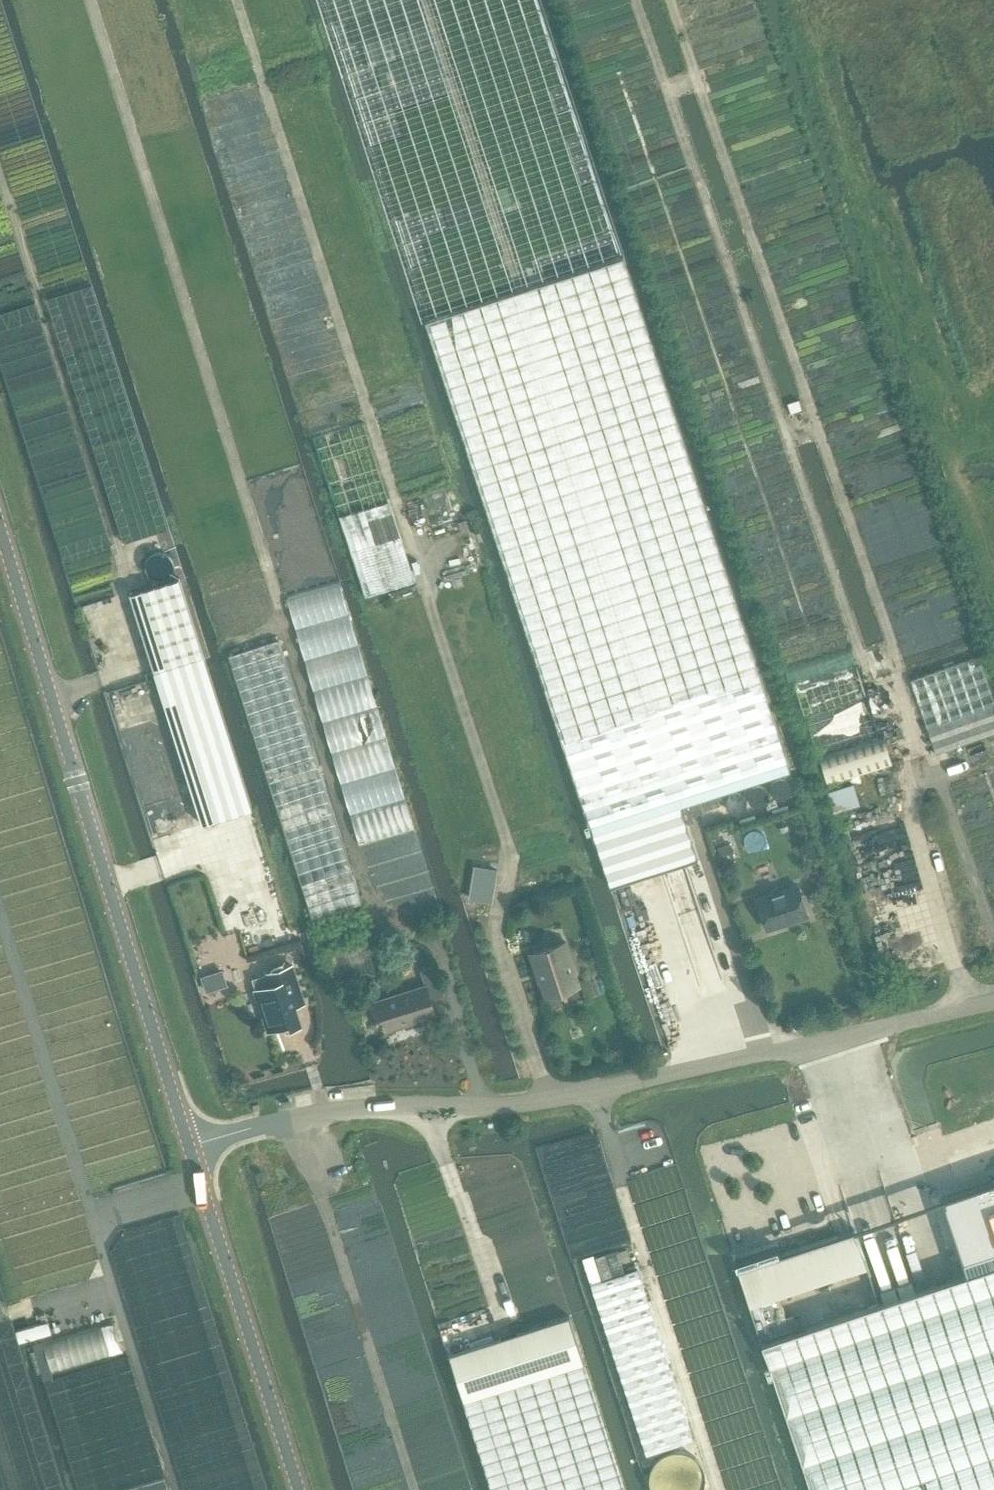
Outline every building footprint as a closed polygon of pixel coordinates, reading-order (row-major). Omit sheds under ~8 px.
[(427,321),(588,818),(784,754),(623,257),(427,321)] [(123,542),(167,528),(91,283),(47,297),(123,542)] [(389,502),(340,517),(364,596),(414,581),(389,502)] [(180,578),(130,593),(154,671),(204,655),(180,578)] [(226,655),(311,918),(360,902),(276,639),(226,655)] [(204,655),(154,671),(202,824),(252,808),(204,655)] [(910,680),(936,753),(993,733),(993,700),(979,657),(910,680)] [(884,737),(819,756),(828,786),(893,766),(884,737)] [(784,754),(588,818),(593,833),(790,770),(784,754)] [(860,803),(854,784),(829,791),(835,811),(860,803)] [(723,862),(734,858),(730,844),(718,848),(723,862)] [(665,883),(627,895),(657,987),(695,975),(665,883)] [(756,898),(766,929),(806,916),(796,885),(756,898)] [(472,890),(471,898),(491,902),(493,893),(472,890)] [(385,933),(370,937),(374,950),(389,945),(385,933)] [(547,996),(578,986),(573,973),(575,972),(565,942),(533,952),(547,996)] [(287,1028),(301,1023),(290,992),(300,988),(292,965),(267,973),(271,985),(256,990),(269,1030),(286,1025),(287,1028)] [(422,985),(405,990),(375,1000),(384,1031),(434,1015),(434,1014),(429,1000),(442,996),(432,966),(418,970),(422,985)] [(624,1048),(615,1052),(616,1057),(626,1054),(624,1048)] [(590,1283),(625,1272),(617,1249),(594,1257),(593,1254),(582,1258),(590,1283)] [(761,1342),(810,1489),(993,1489),(993,1263),(761,1342)] [(589,1284),(618,1372),(646,1455),(692,1441),(636,1269),(589,1284)] [(778,1296),(749,1306),(760,1340),(790,1330),(778,1296)] [(569,1315),(449,1353),(464,1400),(584,1361),(569,1315)] [(45,1378),(122,1355),(112,1320),(34,1343),(45,1378)] [(464,1400),(492,1489),(625,1489),(584,1361),(464,1400)] [(119,1489),(169,1489),(165,1476),(119,1489)]
